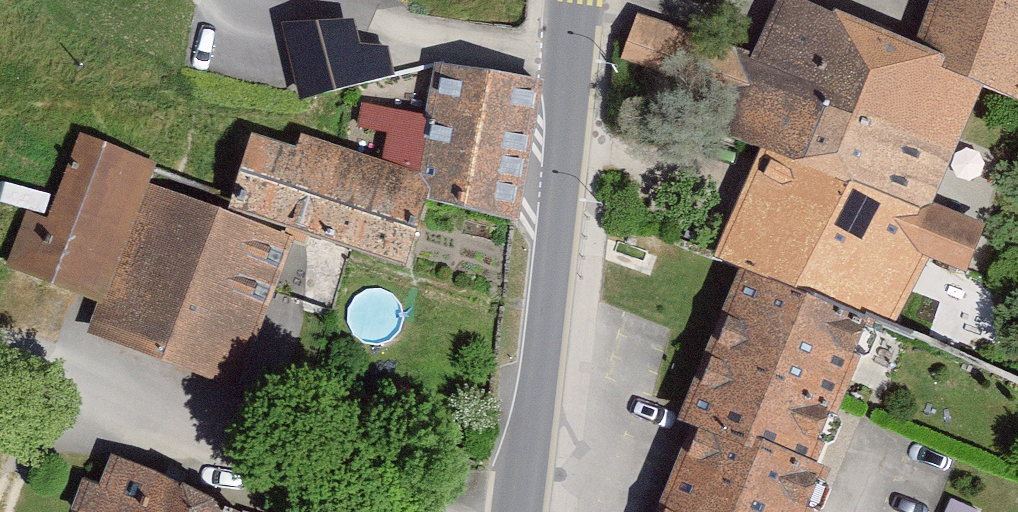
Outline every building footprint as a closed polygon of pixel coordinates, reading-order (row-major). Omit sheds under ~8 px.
[(731,126),(758,136),(932,204),(989,76),(923,49),(799,0),(778,0),(731,126)] [(923,49),(989,76),(1017,87),(1017,10),(991,0),(941,0),(923,49)] [(667,71),(682,25),(638,10),(622,57),(667,71)] [(388,81),(384,22),(290,30),(295,89),(388,81)] [(536,83),(449,68),(439,125),(373,114),(365,167),(441,189),(433,216),(511,230),(536,83)] [(260,136),(234,225),(276,237),(415,277),(433,216),(441,189),(365,167),(260,136)] [(758,136),(710,258),(895,331),(926,253),(965,268),(983,224),(932,204),(758,136)] [(116,320),(158,200),(155,172),(78,149),(54,228),(13,216),(0,260),(0,285),(116,320)] [(116,320),(112,344),(227,379),(276,237),(234,225),(158,200),(116,320)] [(675,511),(806,511),(830,456),(808,446),(862,323),(743,273),(682,411),(713,425),(675,511)] [(108,465),(90,511),(235,511),(108,465)]
